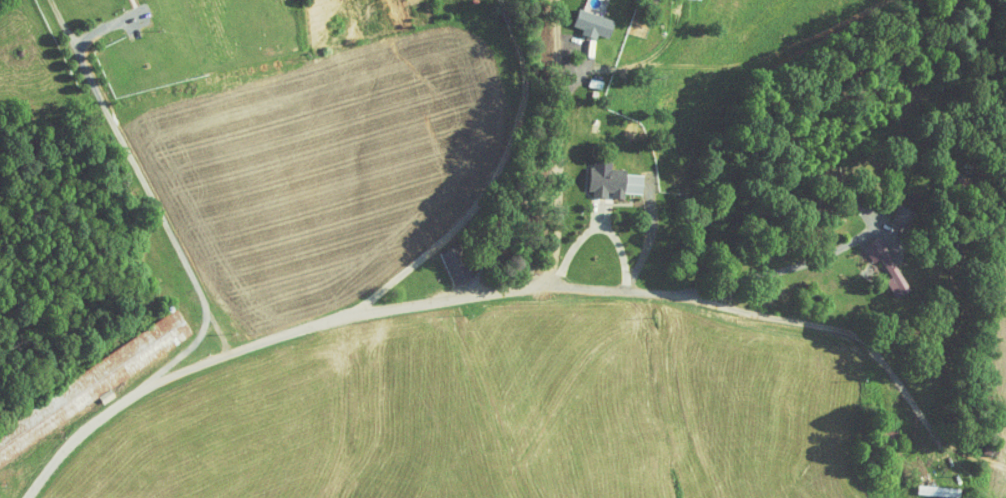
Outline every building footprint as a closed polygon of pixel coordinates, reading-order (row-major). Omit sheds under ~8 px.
[(558,20),(593,32),(599,15),(564,3),(558,20)] [(628,188),(629,169),(610,168),(611,163),(576,162),(575,192),(595,192),(609,193),(609,187),(628,188)] [(872,274),(880,292),(894,286),(869,231),(849,239),(858,257),(867,253),(876,272),(872,274)] [(439,279),(458,270),(444,238),(425,246),(439,279)] [(179,331),(165,307),(43,378),(54,397),(47,401),(52,411),(85,391),(89,398),(101,391),(95,381),(179,331)] [(903,490),(945,491),(945,482),(903,481),(903,490)]
